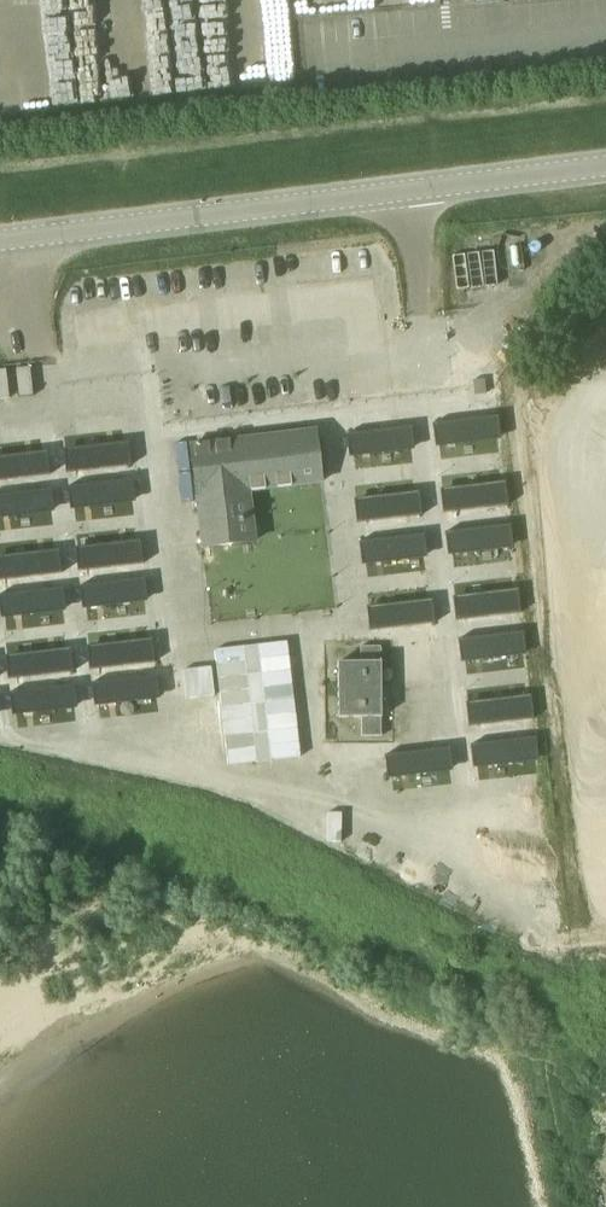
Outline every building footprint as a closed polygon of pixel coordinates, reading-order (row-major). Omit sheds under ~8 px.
[(478,419),(476,402),(426,408),(428,425),(478,419)] [(410,427),(408,410),(358,416),(360,433),(410,427)] [(128,428),(78,434),(80,453),(130,447),(128,428)] [(203,547),(223,545),(255,541),(249,491),(321,483),(314,431),(191,445),(203,547)] [(55,437),(4,442),(7,462),(57,456),(55,437)] [(132,464),(81,469),(83,489),(134,483),(132,464)] [(486,481),(484,464),(434,470),(436,487),(486,481)] [(58,472),(8,478),(10,497),(61,492),(58,472)] [(418,489),(416,472),(365,478),(368,495),(418,489)] [(490,517),(488,500),(438,506),(440,523),(490,517)] [(422,525),(420,508),(370,514),(372,531),(422,525)] [(139,525),(88,531),(91,550),(141,544),(139,525)] [(66,534),(15,540),(18,559),(68,553),(66,534)] [(143,560),(92,566),(95,585),(145,580),(143,560)] [(498,579),(496,562),(446,569),(448,585),(498,579)] [(70,569),(19,575),(21,594),(72,588),(70,569)] [(430,587),(428,571),(377,577),(379,593),(430,587)] [(500,611),(498,594),(448,600),(450,617),(500,611)] [(150,621),(99,627),(102,646),(152,640),(150,621)] [(77,629),(26,635),(29,654),(79,648),(77,629)] [(287,631),(215,640),(229,755),(301,746),(287,631)] [(339,690),(382,691),(381,646),(361,646),(361,662),(338,662),(339,690)] [(508,670),(506,654),(455,660),(457,677),(508,670)] [(154,656),(104,662),(106,681),(156,675),(154,656)] [(81,665),(31,671),(33,690),(83,684),(81,665)] [(0,674),(0,694),(11,693),(9,673),(0,674)] [(383,736),(382,691),(339,690),(339,718),(362,718),(362,736),(383,736)] [(512,706),(510,690),(460,696),(462,712),(512,706)] [(444,714),(442,698),(392,704),(394,721),(444,714)]
